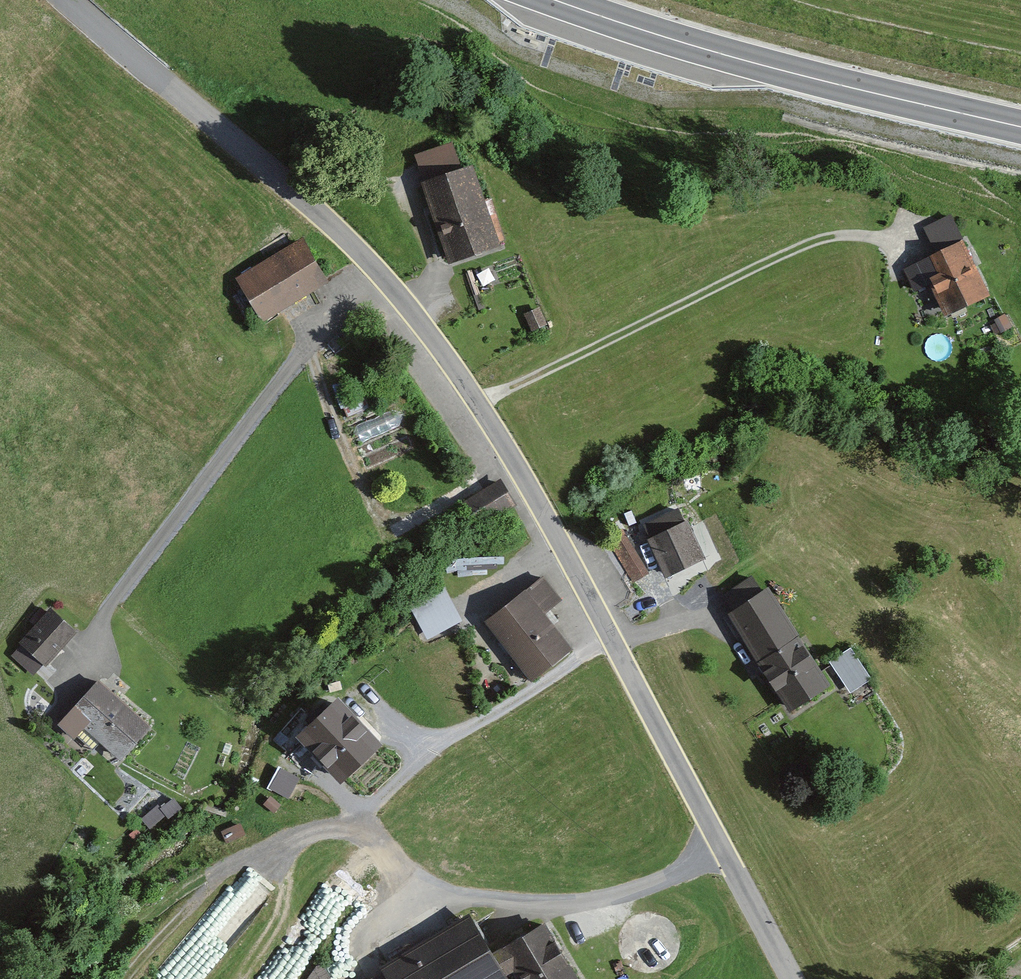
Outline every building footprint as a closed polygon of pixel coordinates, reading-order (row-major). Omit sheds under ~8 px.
[(453,151),(407,166),(438,257),(483,241),(453,151)] [(925,258),(905,267),(929,317),(983,290),(945,211),(911,227),(925,258)] [(292,243),(229,280),(254,321),(316,284),(292,243)] [(488,487),(456,508),(470,530),(503,508),(488,487)] [(676,509),(639,525),(661,575),(698,559),(676,509)] [(622,532),(606,548),(627,587),(646,577),(622,532)] [(739,592),(762,574),(754,565),(731,583),(739,592)] [(537,577),(472,624),(517,685),(561,654),(535,618),(556,603),(537,577)] [(463,622),(442,582),(407,600),(427,640),(463,622)] [(758,587),(720,609),(781,712),(819,689),(758,587)] [(40,611),(5,658),(33,679),(68,632),(40,611)] [(845,652),(826,664),(846,696),(865,684),(845,652)] [(95,675),(58,724),(113,765),(150,716),(95,675)] [(341,697),(300,737),(345,784),(387,744),(341,697)] [(302,776),(280,767),(270,789),(293,799),(302,776)] [(455,912),(362,978),(497,978),(455,912)] [(491,949),(510,978),(571,978),(534,921),(491,949)] [(312,961),(304,978),(324,978),(312,961)]
